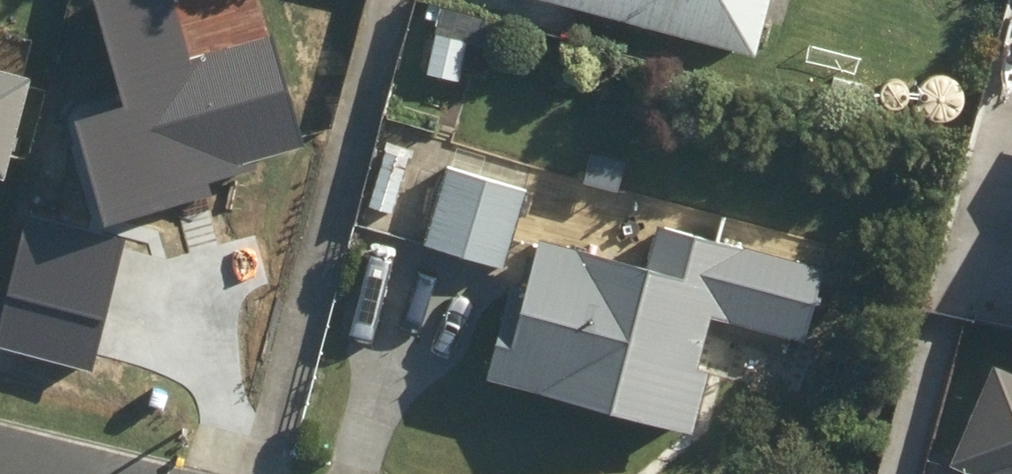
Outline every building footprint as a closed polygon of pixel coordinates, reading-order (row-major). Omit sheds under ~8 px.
[(128,108),(78,122),(107,227),(214,196),(211,185),(258,172),(254,161),(304,147),(272,36),(190,59),(174,0),(97,0),(128,108)] [(754,58),(770,0),(542,0),(754,58)] [(439,13),(423,73),(455,82),(465,45),(490,51),(496,29),(439,13)] [(940,120),(948,119),(955,115),(961,109),(964,102),(964,94),(962,86),(958,80),(951,75),(944,73),(936,73),(929,76),(923,81),(919,87),(917,94),(918,102),(921,109),(926,114),(932,118),(940,120)] [(442,169),(419,250),(500,274),(523,193),(442,169)] [(92,372),(124,242),(27,217),(0,323),(0,349),(92,372)] [(800,345),(819,272),(654,228),(642,272),(535,244),(523,290),(507,286),(482,382),(687,436),(704,373),(694,370),(703,336),(720,341),(724,325),(800,345)] [(1001,361),(958,464),(983,473),(1011,473),(1011,366),(1001,361)]
